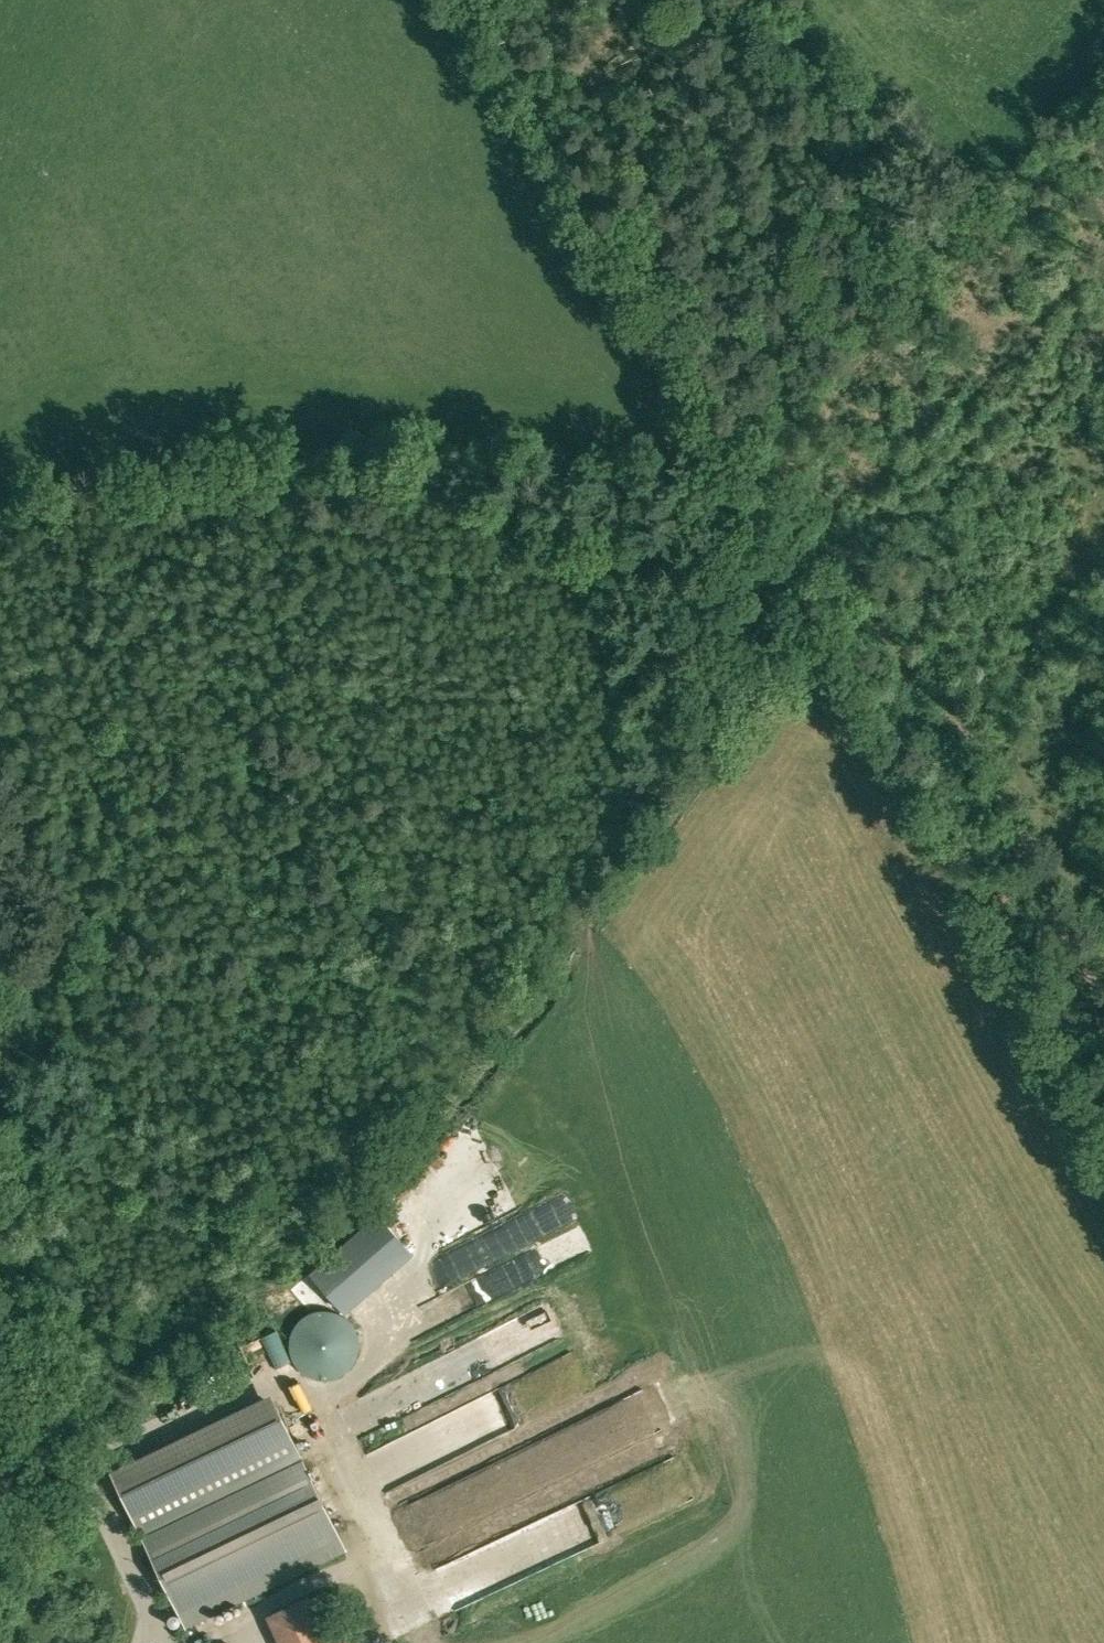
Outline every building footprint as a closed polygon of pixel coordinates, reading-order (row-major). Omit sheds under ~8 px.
[(291,1341),(290,1344),(290,1347),(291,1350),(291,1353),(292,1356),(293,1359),(295,1361),(296,1364),(298,1366),(300,1369),(302,1371),(305,1373),(307,1374),(310,1376),(313,1377),(315,1378),(318,1379),(321,1379),(324,1379),(327,1379),(330,1379),(333,1378),(336,1377),(339,1376),(342,1375),(344,1373),(347,1371),(349,1369),(351,1367),(353,1365),(355,1362),(356,1360),(357,1357),(358,1354),(359,1351),(359,1348),(359,1345),(359,1342),(359,1339),(358,1336),(357,1333),(356,1330),(355,1328),(353,1325),(352,1323),(350,1320),(347,1318),(345,1317),(342,1315),(340,1313),(337,1312),(334,1311),(331,1311),(328,1310),(325,1310),(322,1310),(319,1311),(316,1311),(314,1312),(311,1313),(308,1314),(306,1316),(303,1318),(301,1320),(299,1322),(297,1324),(295,1327),(294,1329),(293,1332),(292,1335),(291,1338),(291,1341)] [(537,1369),(553,1410),(603,1391),(588,1351),(537,1369)] [(370,1453),(375,1462),(513,1395),(523,1415),(544,1405),(529,1376),(370,1453)] [(136,1523),(186,1628),(347,1551),(297,1445),(272,1393),(111,1470),(136,1523)] [(366,1414),(354,1417),(360,1439),(372,1436),(366,1414)] [(280,1642),(348,1642),(323,1591),(310,1597),(309,1595),(267,1615),(280,1642)]
